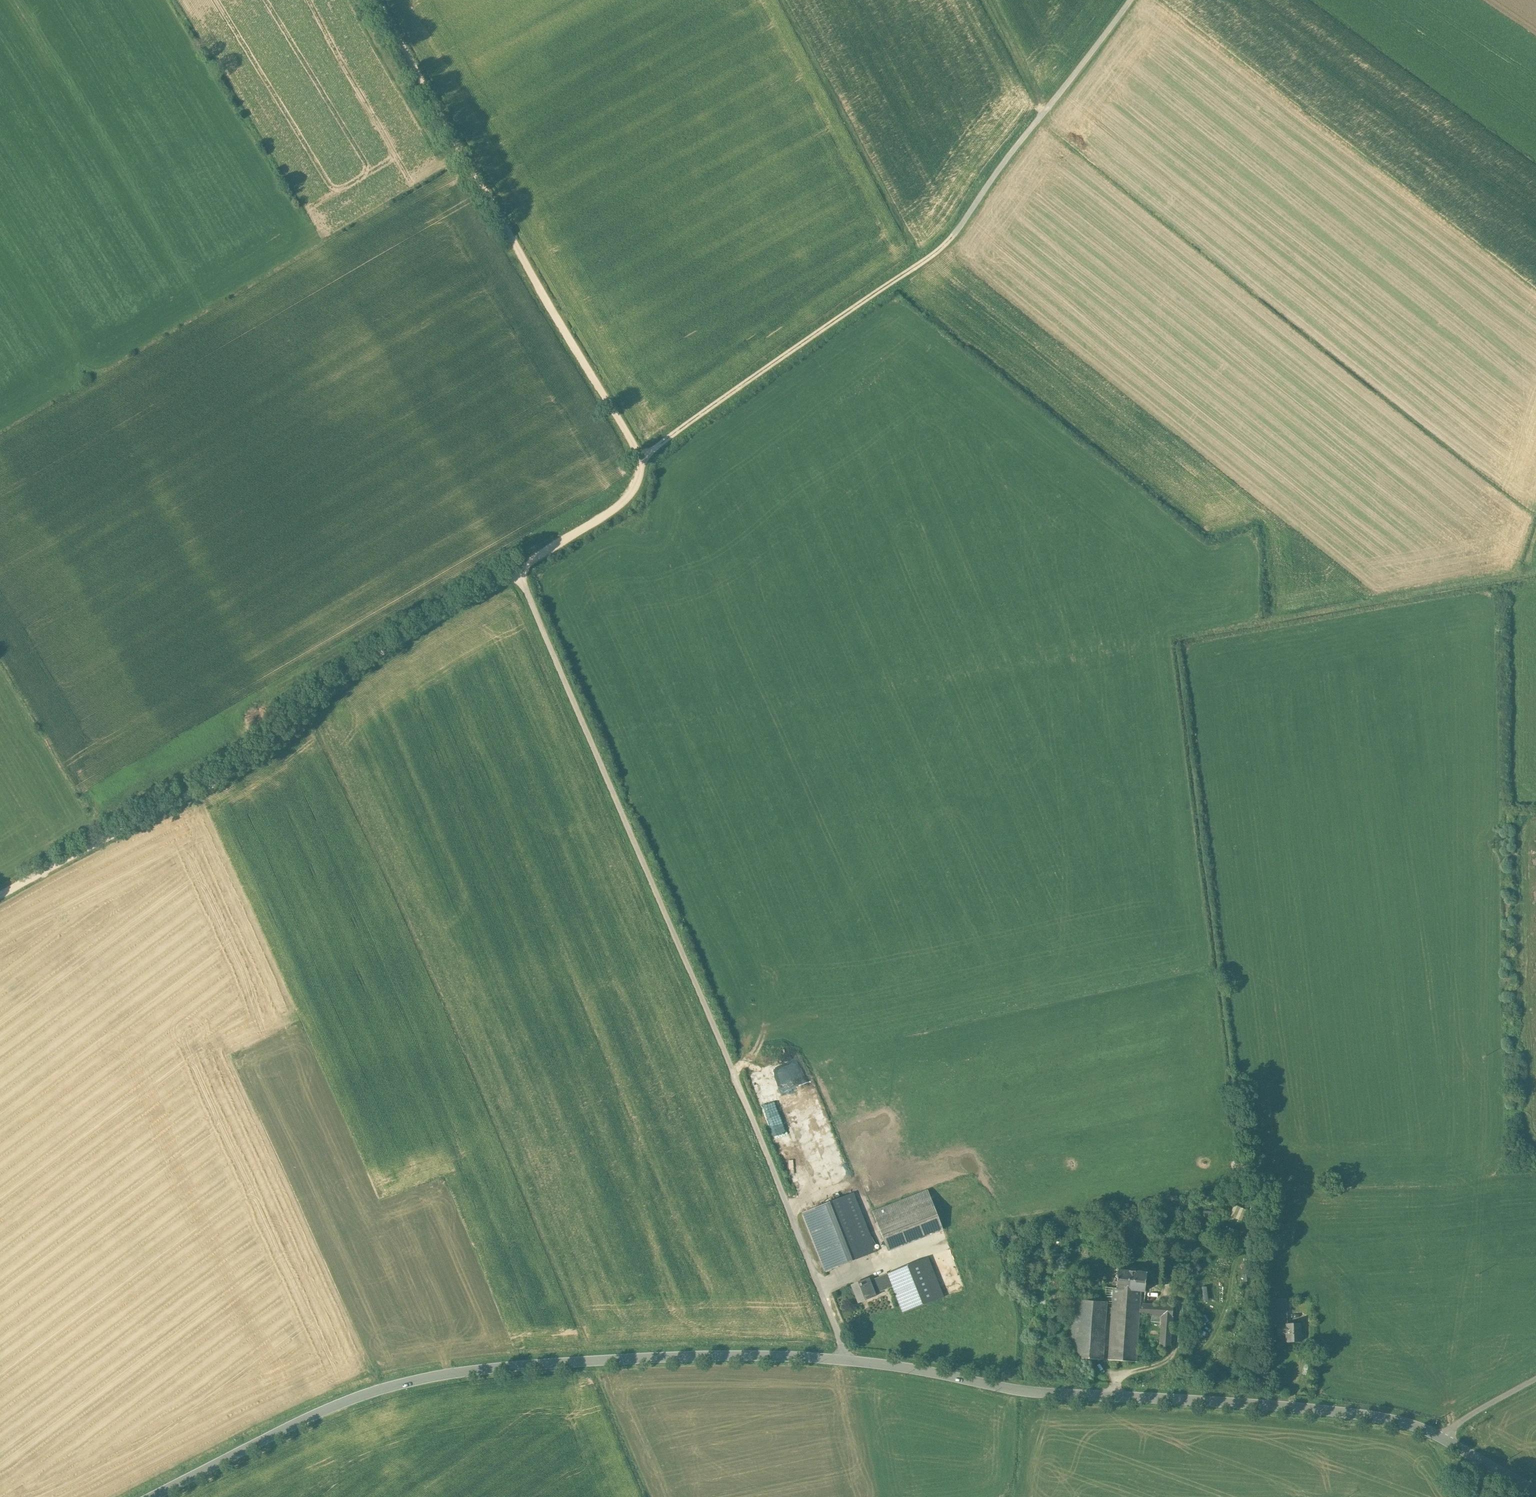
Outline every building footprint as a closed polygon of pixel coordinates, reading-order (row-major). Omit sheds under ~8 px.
[(817,1091),(759,1115),(795,1200),(852,1178),(817,1091)] [(927,1190),(873,1211),(883,1237),(937,1215),(927,1190)] [(853,1193),(803,1213),(826,1271),(876,1251),(853,1193)] [(1235,1204),(1230,1215),(1242,1220),(1247,1209),(1235,1204)] [(937,1215),(883,1237),(888,1250),(942,1229),(937,1215)] [(928,1257),(887,1273),(893,1287),(903,1313),(944,1297),(928,1257)] [(1146,1273),(1117,1269),(1116,1288),(1113,1288),(1112,1302),(1140,1304),(1141,1292),(1145,1292),(1146,1273)] [(887,1274),(869,1281),(874,1294),(893,1287),(887,1274)] [(868,1279),(852,1285),(853,1288),(850,1289),(853,1295),(855,1294),(859,1303),(875,1296),(874,1294),(869,1281),(868,1279)] [(1285,1299),(1273,1300),(1274,1326),(1277,1326),(1286,1325),(1285,1299)] [(1079,1300),(1072,1300),(1068,1358),(1075,1358),(1079,1300)] [(1107,1302),(1079,1300),(1075,1358),(1103,1360),(1107,1302)] [(1140,1304),(1112,1302),(1109,1360),(1136,1362),(1139,1315),(1161,1316),(1159,1348),(1170,1349),(1173,1306),(1140,1304)] [(1286,1325),(1277,1326),(1277,1335),(1286,1334),(1287,1342),(1301,1341),(1300,1324),(1286,1325)]
